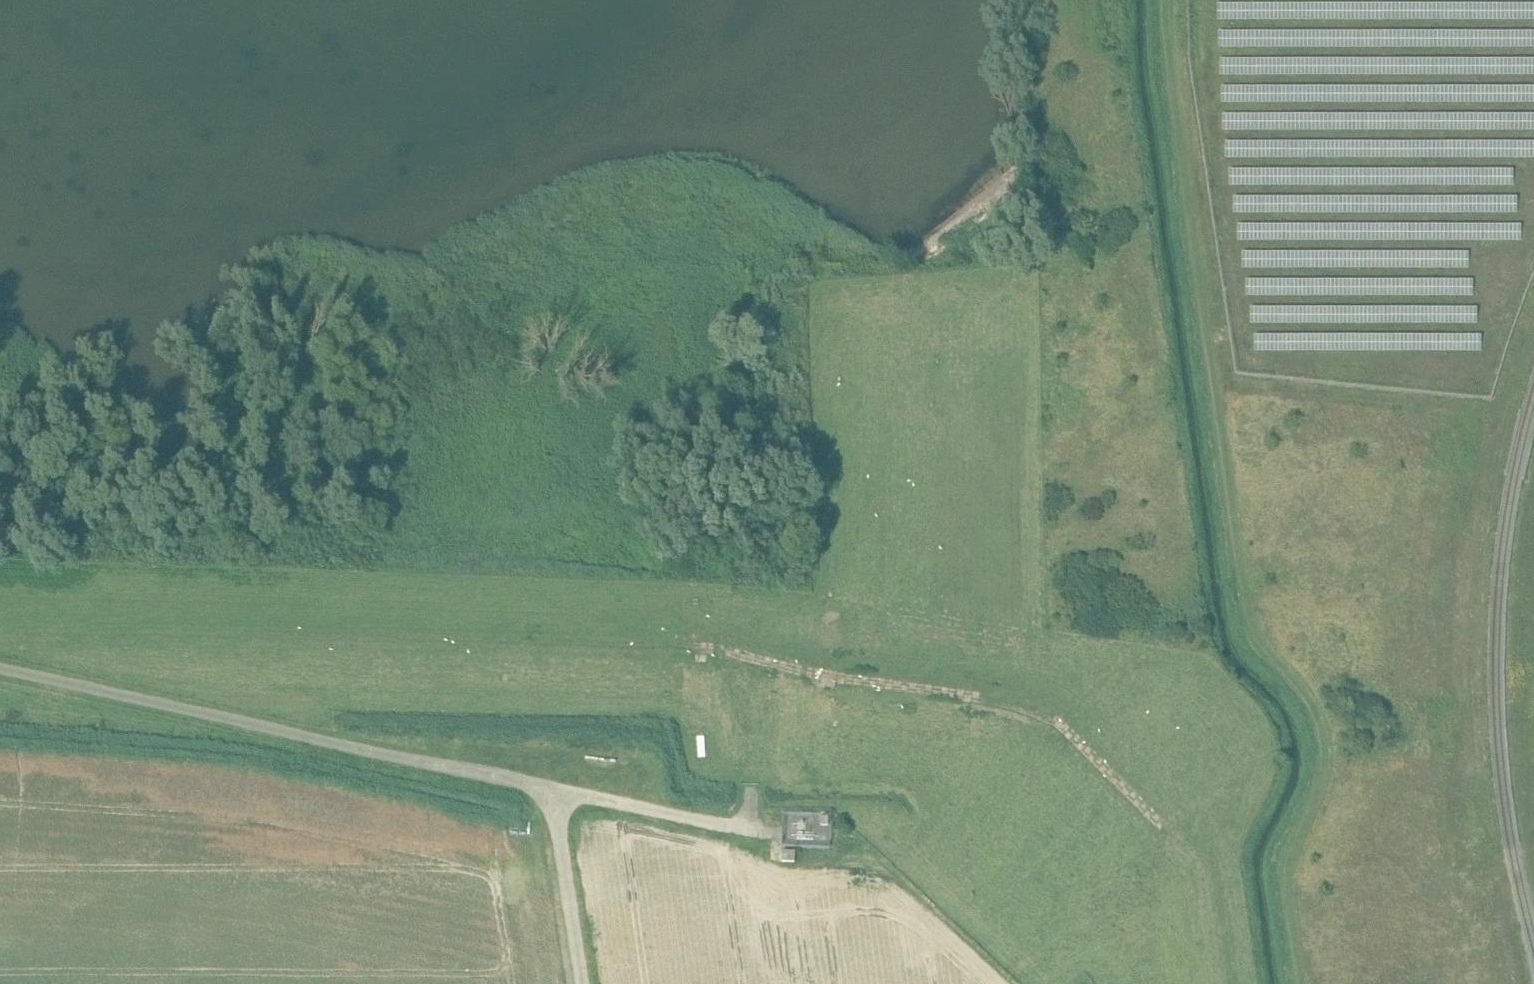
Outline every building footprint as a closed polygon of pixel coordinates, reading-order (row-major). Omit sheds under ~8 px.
[(794,854),(781,854),(781,864),(794,864),(794,854)]
